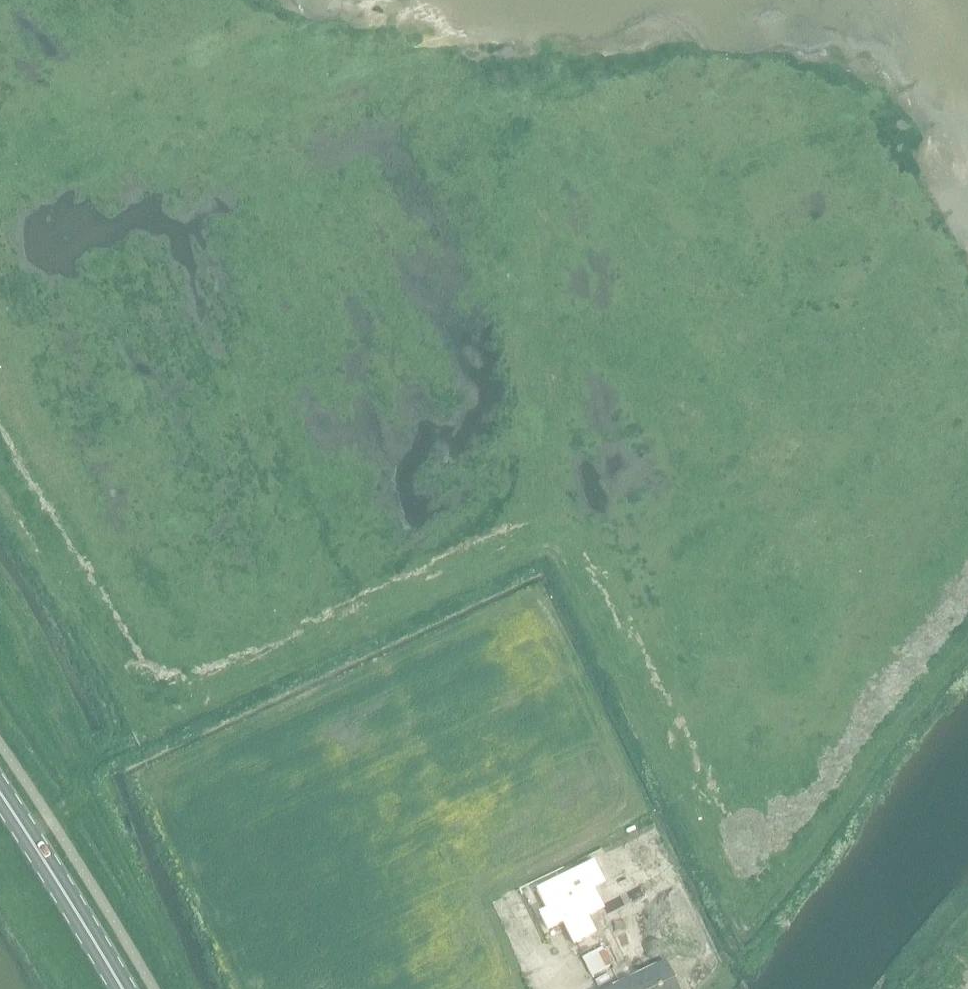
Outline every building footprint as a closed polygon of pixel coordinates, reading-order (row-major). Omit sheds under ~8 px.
[(631,857),(613,871),(626,889),(645,875),(631,857)] [(590,863),(537,891),(547,911),(540,915),(547,929),(562,921),(572,940),(592,930),(585,916),(599,909),(589,888),(600,883),(590,863)] [(635,898),(650,922),(679,905),(664,881),(635,898)] [(667,936),(601,968),(605,975),(670,944),(667,936)] [(598,948),(579,957),(585,968),(603,959),(598,948)] [(611,988),(677,988),(665,963),(611,988)]
